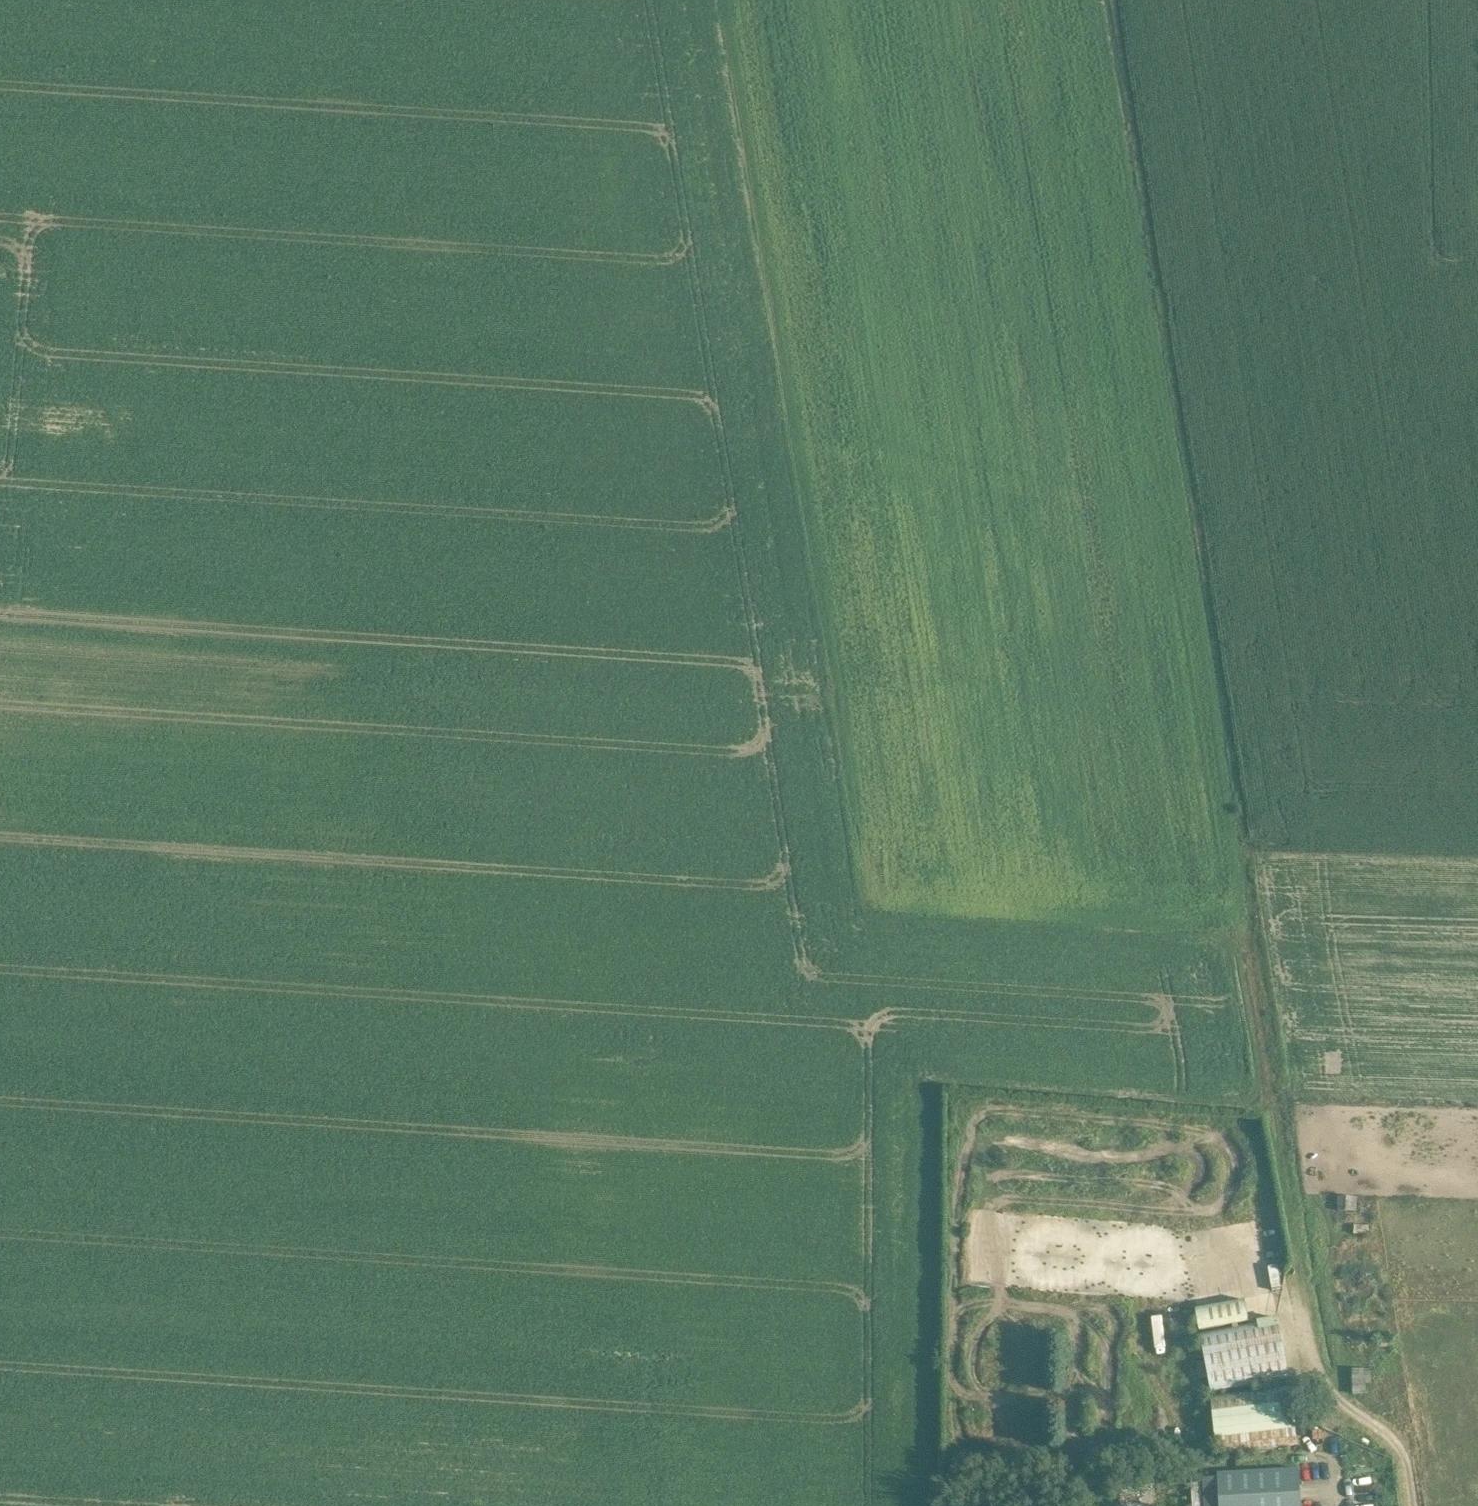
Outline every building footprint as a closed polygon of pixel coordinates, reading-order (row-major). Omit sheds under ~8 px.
[(1357,1198),(1338,1197),(1337,1212),(1356,1212),(1357,1198)] [(1277,1317),(1257,1321),(1258,1323),(1239,1327),(1238,1323),(1248,1321),(1246,1300),(1197,1309),(1201,1330),(1232,1324),(1233,1328),(1199,1334),(1210,1390),(1268,1380),(1269,1389),(1211,1397),(1218,1455),(1297,1445),(1290,1385),(1279,1386),(1278,1380),(1288,1378),(1277,1317)] [(1364,1368),(1351,1368),(1351,1384),(1365,1384),(1365,1381),(1364,1370),(1364,1368)] [(1298,1469),(1218,1473),(1220,1505),(1300,1505),(1298,1469)] [(1218,1476),(1193,1477),(1194,1505),(1219,1505),(1218,1476)]
